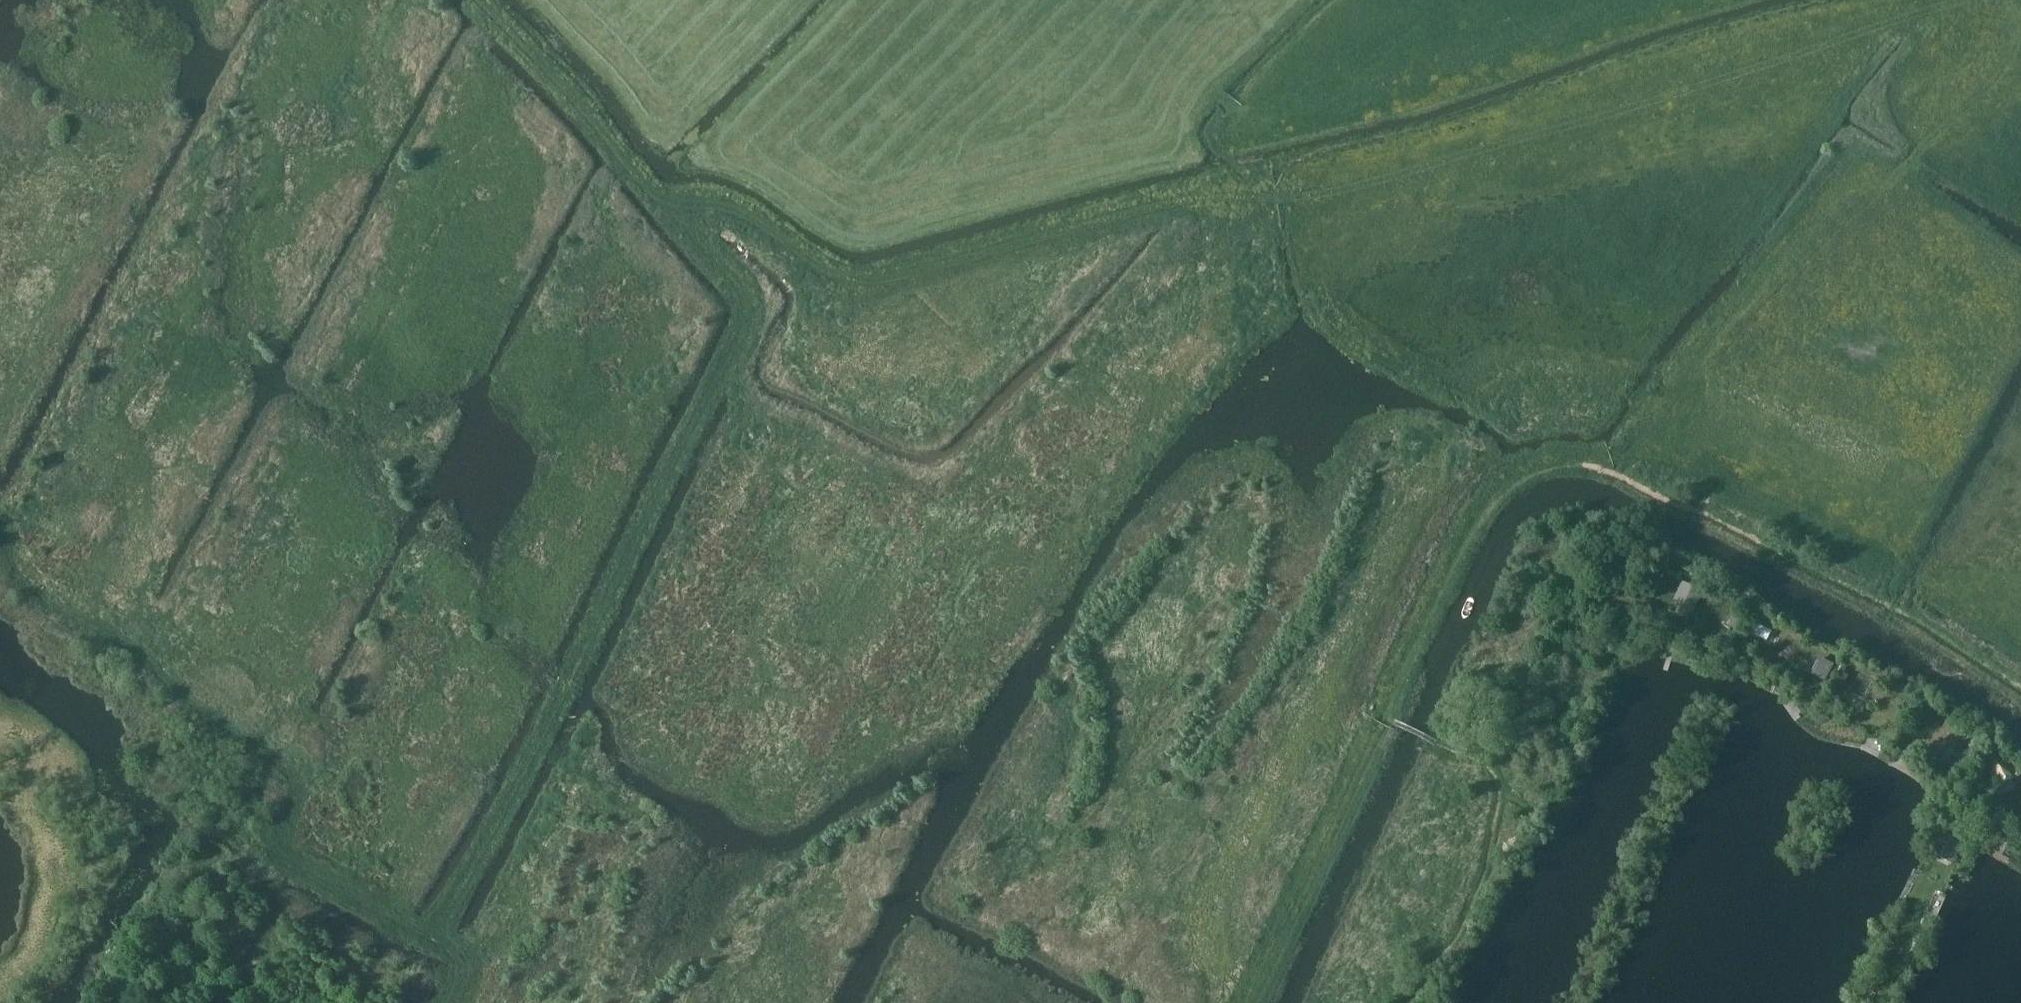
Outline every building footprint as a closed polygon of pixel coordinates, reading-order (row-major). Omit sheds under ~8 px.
[(1673,605),(1693,614),(1703,592),(1682,583),(1673,605)] [(1730,617),(1725,627),(1733,631),(1738,622),(1730,617)] [(1820,658),(1811,675),(1825,682),(1833,665),(1820,658)] [(1840,672),(1834,685),(1842,689),(1848,676),(1840,672)] [(1975,739),(1969,746),(1975,751),(1980,743),(1975,739)]
